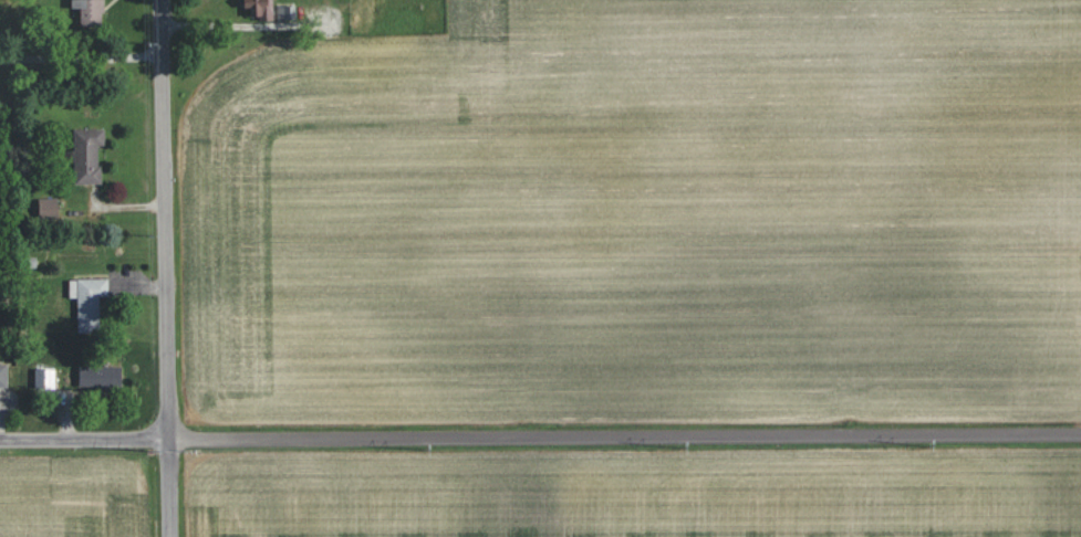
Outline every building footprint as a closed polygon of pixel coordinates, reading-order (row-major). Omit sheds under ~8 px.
[(105,0),(72,0),(72,8),(83,8),(82,31),(103,32),(105,0)] [(243,8),(251,7),(251,19),(274,19),(273,0),(243,0),(243,8)] [(296,19),(296,5),(278,6),(278,19),(296,19)] [(100,184),(100,146),(106,146),(105,129),(74,129),(75,184),(100,184)] [(59,198),(39,199),(40,218),(59,217),(59,198)] [(100,297),(110,297),(109,279),(70,280),(70,298),(78,298),(79,333),(101,332),(100,297)] [(79,366),(80,381),(122,381),(122,366),(79,366)] [(36,387),(55,387),(56,369),(36,368),(36,387)]
